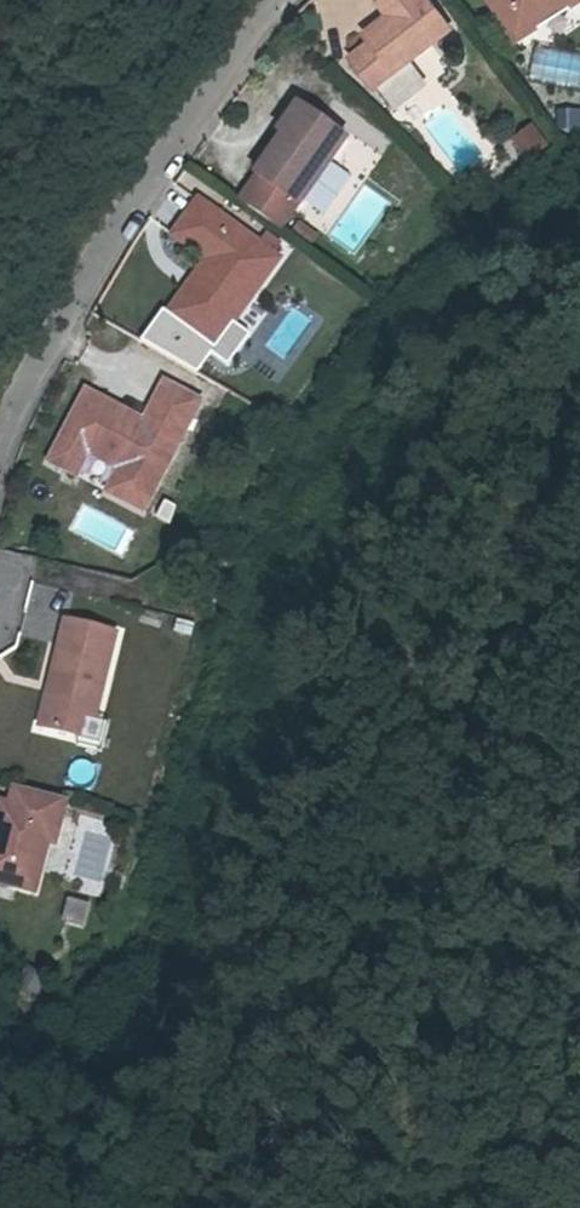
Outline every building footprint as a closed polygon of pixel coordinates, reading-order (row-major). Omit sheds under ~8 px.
[(388,3),(386,5),(396,19),(402,27),(378,45),(358,61),(382,93),(460,35),(433,0),(386,0),(388,3)] [(513,43),(537,28),(531,19),(561,0),(487,0),(513,43)] [(531,19),(537,28),(538,30),(570,10),(569,10),(563,0),(561,0),(531,19)] [(569,10),(579,3),(579,0),(563,0),(569,10)] [(402,27),(396,19),(372,37),(378,45),(402,27)] [(448,107),(420,133),(460,174),(487,148),(448,107)] [(579,129),(579,108),(558,108),(558,129),(579,129)] [(317,120),(305,111),(285,139),(288,141),(297,147),(317,120)] [(353,146),(317,120),(297,147),(288,141),(260,180),(263,182),(245,206),(285,236),(303,211),(304,212),(353,146)] [(529,121),(506,138),(525,162),(548,145),(529,121)] [(197,294),(191,289),(171,317),(191,332),(197,324),(205,323),(216,332),(235,330),(285,263),(204,201),(178,236),(212,261),(199,280),(204,284),(197,294)] [(204,284),(199,280),(191,289),(197,294),(204,284)] [(197,324),(191,332),(218,352),(235,330),(216,332),(205,323),(197,324)] [(89,396),(51,463),(77,478),(89,456),(120,473),(108,495),(143,515),(201,409),(167,389),(146,428),(131,420),(130,423),(107,410),(108,407),(89,396)] [(89,456),(77,478),(108,495),(120,473),(89,456)] [(114,636),(64,622),(35,726),(73,737),(80,713),(93,716),(114,636)] [(9,785),(3,803),(0,811),(0,883),(24,890),(39,842),(46,817),(53,820),(59,801),(9,785)] [(53,820),(46,817),(39,842),(45,844),(53,820)] [(64,897),(57,920),(82,927),(89,905),(64,897)] [(36,995),(45,976),(21,966),(12,985),(36,995)]
